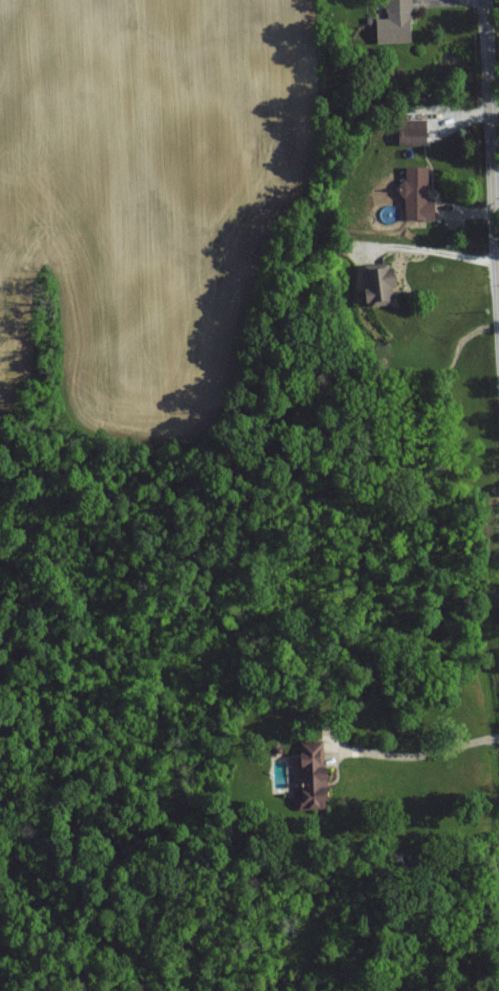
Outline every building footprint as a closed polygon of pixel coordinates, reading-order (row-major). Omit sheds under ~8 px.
[(410,41),(410,0),(387,0),(387,21),(374,21),(374,42),(410,41)] [(424,144),(424,119),(397,119),(397,144),(424,144)] [(426,166),(401,166),(402,220),(432,220),(432,200),(426,200),(426,166)] [(300,807),(323,807),(323,767),(312,767),(312,757),(300,757),(300,807)]
